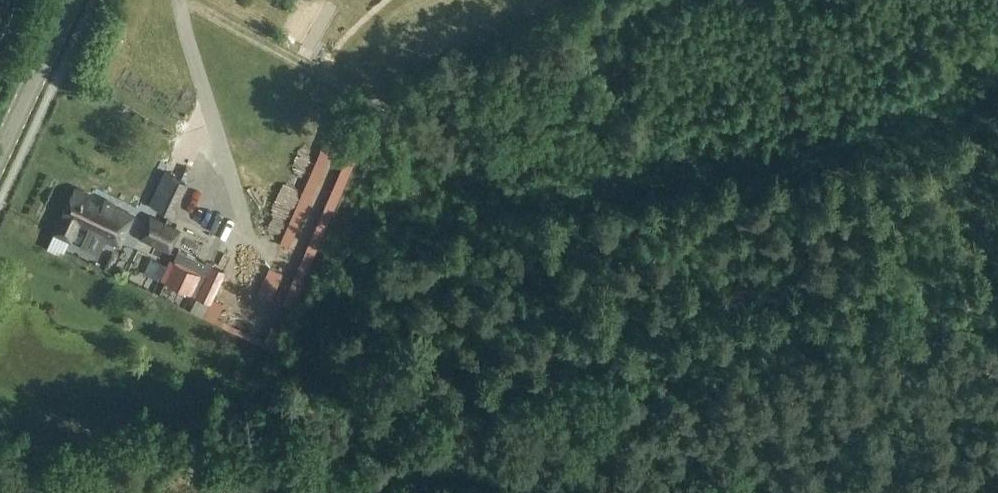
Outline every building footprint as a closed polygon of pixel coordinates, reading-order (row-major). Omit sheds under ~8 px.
[(149,205),(173,216),(188,183),(164,172),(149,205)] [(101,205),(88,199),(91,194),(76,186),(55,230),(71,238),(77,225),(89,231),(85,239),(93,243),(97,235),(120,245),(135,214),(104,199),(101,205)] [(170,253),(182,230),(149,214),(138,237),(170,253)] [(205,260),(186,252),(180,249),(165,281),(210,302),(225,269),(205,260)]
